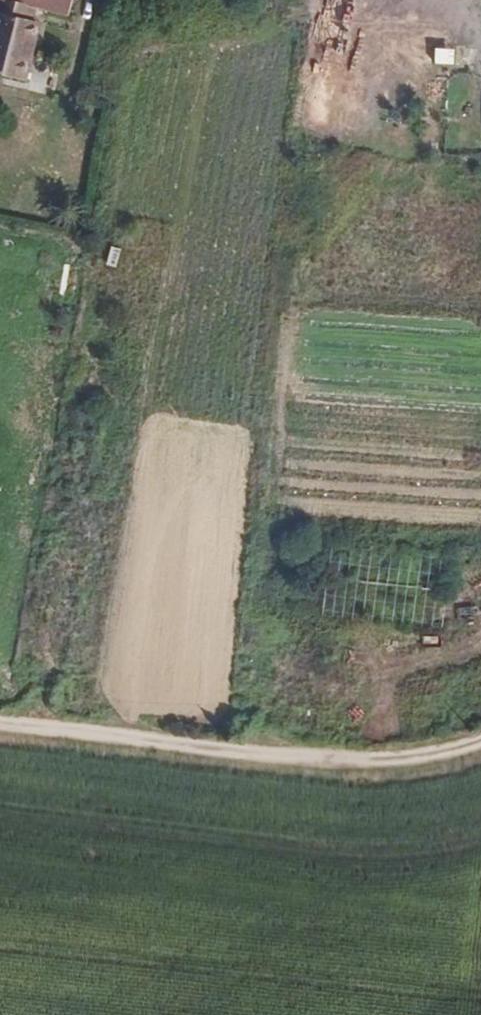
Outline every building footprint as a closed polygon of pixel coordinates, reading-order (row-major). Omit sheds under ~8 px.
[(0,0),(0,77),(24,83),(30,59),(25,58),(34,25),(27,22),(31,8),(0,0)] [(71,0),(0,0),(31,8),(67,17),(71,0)] [(39,26),(34,25),(25,58),(30,59),(39,26)]
